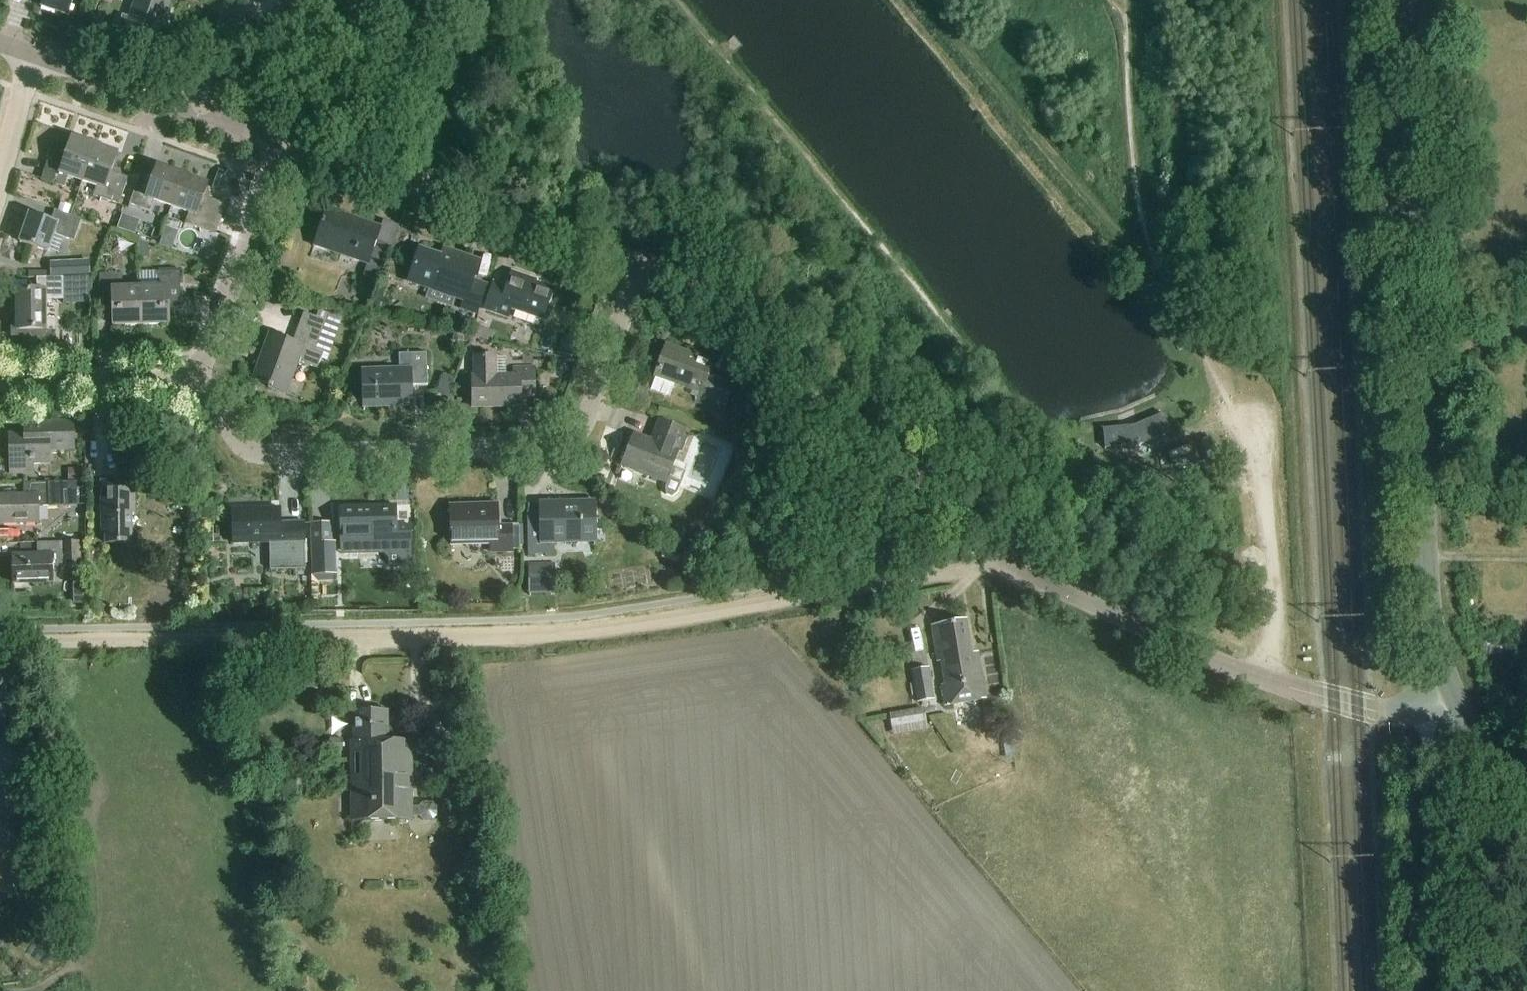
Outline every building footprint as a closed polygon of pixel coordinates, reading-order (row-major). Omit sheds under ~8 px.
[(42,6),(68,15),(73,0),(44,0),(42,6)] [(128,30),(159,41),(172,0),(138,0),(132,17),(123,14),(119,27),(128,30)] [(55,142),(49,158),(42,181),(65,189),(68,178),(83,183),(95,147),(72,139),(70,147),(55,142)] [(95,147),(83,183),(101,189),(98,199),(119,206),(127,184),(110,178),(118,155),(95,147)] [(138,183),(139,183),(130,206),(151,213),(155,202),(172,208),(183,177),(159,168),(155,178),(142,173),(138,183)] [(226,205),(205,198),(209,187),(183,177),(172,208),(190,214),(186,226),(215,236),(226,205)] [(60,204),(57,213),(67,216),(71,208),(60,204)] [(378,281),(390,248),(378,243),(383,229),(328,210),(315,247),(369,266),(365,276),(378,281)] [(75,243),(82,221),(67,216),(57,213),(56,212),(52,224),(30,216),(20,244),(49,254),(55,236),(75,243)] [(128,213),(125,227),(143,231),(146,216),(128,213)] [(174,233),(165,230),(160,245),(173,250),(177,240),(174,233)] [(149,242),(139,240),(139,259),(149,258),(149,242)] [(206,255),(203,261),(215,265),(219,254),(213,251),(206,255)] [(455,299),(464,302),(462,307),(477,312),(487,284),(476,280),(481,263),(456,254),(454,262),(421,251),(410,283),(434,291),(435,287),(457,294),(455,299)] [(63,261),(63,275),(88,274),(87,260),(63,261)] [(545,320),(555,290),(531,282),(531,280),(513,274),(508,289),(495,285),(487,310),(509,317),(512,309),(545,320)] [(140,291),(141,327),(169,326),(168,303),(181,303),(180,275),(157,276),(158,290),(140,291)] [(114,328),(141,327),(140,291),(122,292),(122,277),(100,277),(101,305),(113,304),(114,328)] [(18,293),(18,315),(12,315),(13,338),(31,338),(31,346),(46,346),(46,331),(46,303),(64,302),(64,295),(87,294),(86,288),(93,287),(93,280),(64,280),(37,280),(37,293),(18,293)] [(305,312),(300,327),(294,344),(269,335),(252,381),(269,387),(268,390),(287,396),(300,360),(316,366),(319,367),(324,353),(321,352),(326,337),(322,335),(328,320),(305,312)] [(495,333),(474,325),(471,334),(492,341),(495,333)] [(732,386),(721,382),(709,377),(714,365),(669,348),(653,391),(671,397),(675,384),(703,394),(699,402),(712,407),(723,411),(732,386)] [(428,355),(411,356),(401,356),(401,372),(364,374),(365,409),(413,408),(413,388),(429,387),(428,355)] [(515,364),(515,378),(497,379),(497,356),(475,357),(476,379),(474,379),(475,409),(522,408),(522,397),(536,397),(536,369),(536,364),(515,364)] [(549,406),(549,415),(558,415),(561,415),(561,409),(561,406),(549,406)] [(1132,426),(1103,429),(1105,449),(1141,444),(1171,432),(1163,414),(1132,426)] [(622,467),(667,485),(668,485),(666,490),(667,497),(673,499),(678,495),(687,473),(674,468),(680,452),(683,453),(689,438),(684,436),(686,431),(660,421),(652,442),(634,435),(622,467)] [(74,422),(25,424),(25,435),(10,435),(10,450),(16,450),(16,458),(14,458),(15,474),(33,473),(33,465),(50,465),(50,451),(75,450),(74,422)] [(84,470),(74,470),(74,481),(84,481),(84,470)] [(135,514),(135,494),(134,481),(102,482),(102,494),(102,532),(105,532),(105,544),(132,544),(132,514),(135,514)] [(50,508),(78,507),(77,483),(24,485),(24,497),(0,498),(0,524),(0,525),(38,524),(37,509),(50,508)] [(554,548),(596,547),(595,503),(542,504),(542,519),(529,520),(530,557),(554,556),(554,548)] [(492,554),(513,554),(512,526),(499,527),(499,505),(450,506),(451,542),(492,541),(492,554)] [(390,556),(412,555),(411,528),(397,528),(396,508),(341,509),(342,544),(389,542),(390,556)] [(271,544),(271,572),(306,571),(304,523),(280,524),(280,510),(233,511),(233,545),(271,544)] [(332,523),(311,523),(312,575),(338,574),(337,541),(333,542),(332,523)] [(51,568),(64,568),(85,567),(84,544),(37,545),(37,556),(13,557),(14,585),(51,584),(51,568)] [(663,554),(663,558),(678,564),(682,557),(670,549),(663,554)] [(555,563),(529,563),(529,594),(555,594),(555,563)] [(84,594),(73,594),(73,603),(73,608),(85,608),(84,594)] [(966,621),(932,626),(938,662),(943,661),(947,685),(943,686),(946,706),(987,700),(979,653),(972,654),(966,621)] [(929,668),(913,671),(918,703),(935,700),(929,668)] [(354,743),(355,822),(415,821),(415,817),(420,817),(423,821),(434,821),(438,817),(438,807),(434,804),(423,804),(420,807),(415,807),(414,741),(391,741),(391,711),(356,712),(357,743),(354,743)] [(891,731),(926,725),(924,711),(889,717),(891,731)] [(343,738),(330,738),(330,752),(343,752),(343,738)] [(16,895),(15,826),(0,827),(0,895),(16,895)]
